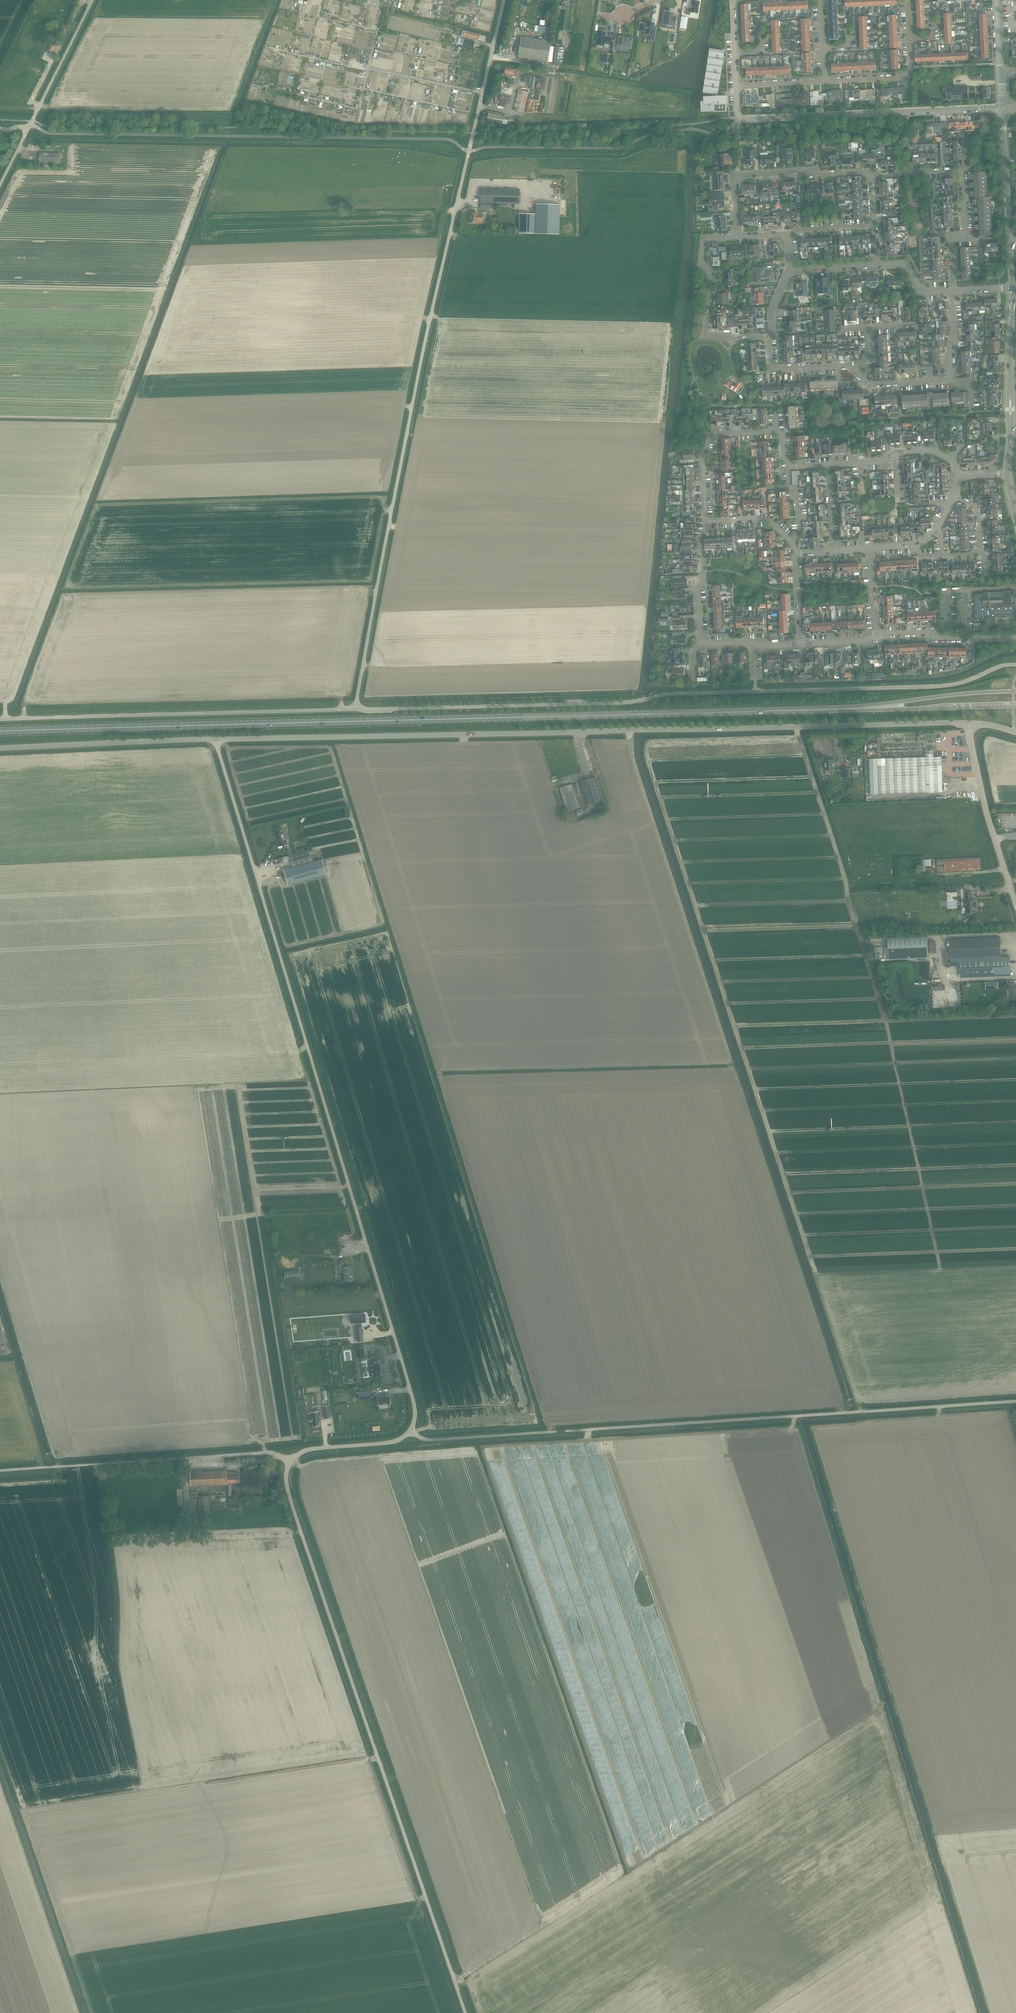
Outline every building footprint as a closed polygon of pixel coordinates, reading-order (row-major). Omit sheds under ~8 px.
[(687,10),(686,15),(698,16),(700,3),(692,2),(691,10),(687,10)] [(675,23),(676,17),(673,16),(674,12),(665,11),(663,25),(672,26),(672,23),(675,23)] [(681,17),(679,28),(686,29),(688,18),(681,17)] [(645,32),(644,34),(648,35),(649,34),(652,34),(652,35),(655,36),(657,26),(656,26),(656,27),(653,26),(654,23),(650,22),(651,21),(646,21),(646,24),(644,23),(644,24),(640,24),(639,31),(645,32)] [(465,31),(464,36),(479,39),(480,34),(468,31),(468,29),(465,28),(465,31)] [(595,40),(596,40),(596,44),(604,45),(604,43),(610,44),(611,37),(605,37),(605,33),(603,32),(600,31),(600,32),(598,32),(597,36),(596,36),(595,40)] [(518,57),(548,61),(551,41),(521,37),(518,57)] [(618,50),(618,46),(622,47),(622,48),(626,48),(626,47),(631,48),(632,39),(628,38),(624,37),(624,38),(619,37),(618,43),(613,42),(612,49),(618,50)] [(458,41),(458,44),(463,45),(474,48),(475,42),(464,40),(459,39),(458,41)] [(561,64),(564,47),(554,46),(552,64),(556,64),(556,63),(561,64)] [(727,111),(726,109),(726,108),(726,104),(727,104),(727,100),(727,96),(719,97),(719,94),(718,94),(716,94),(716,92),(717,89),(718,85),(717,85),(719,75),(720,75),(720,70),(721,63),(721,61),(722,61),(723,56),(722,56),(723,51),(713,49),(712,53),(711,53),(710,61),(711,61),(710,67),(709,67),(708,75),(709,75),(708,81),(707,81),(705,89),(707,89),(706,92),(706,93),(712,94),(711,98),(705,98),(705,102),(706,103),(702,104),(702,108),(703,111),(714,111),(714,112),(727,111)] [(518,70),(516,70),(505,68),(504,74),(513,75),(512,77),(517,77),(518,70)] [(947,100),(968,99),(968,86),(946,87),(947,100)] [(898,94),(904,94),(904,99),(908,99),(908,90),(904,90),(904,87),(900,87),(900,88),(893,88),(893,94),(893,96),(898,95),(898,94)] [(887,95),(893,94),(893,88),(888,88),(881,89),(882,96),(887,96),(887,95)] [(523,112),(528,91),(518,89),(513,110),(523,112)] [(860,99),(860,97),(860,90),(860,89),(856,89),(856,90),(848,90),(845,90),(845,104),(850,104),(849,98),(854,97),(854,99),(860,99)] [(871,103),(876,102),(875,89),(874,89),(872,89),(867,89),(867,90),(860,90),(860,97),(865,97),(865,98),(871,98),(871,103)] [(826,92),(827,94),(827,99),(827,105),(832,104),(831,99),(840,99),(840,101),(844,101),(843,90),(840,90),(835,90),(835,92),(826,92)] [(827,99),(827,94),(822,94),(822,95),(819,95),(819,91),(813,91),(813,92),(810,92),(811,105),(818,104),(818,99),(827,99)] [(800,98),(793,98),(793,103),(802,102),(804,102),(804,105),(809,104),(808,92),(807,92),(805,92),(806,93),(800,94),(800,98)] [(771,93),(771,95),(766,95),(766,99),(764,99),(763,97),(759,97),(759,106),(762,106),(762,103),(768,103),(768,104),(770,104),(771,108),(775,108),(774,93),(771,93)] [(785,93),(785,94),(779,95),(776,95),(777,107),(782,107),(782,103),(793,103),(793,98),(792,93),(785,93)] [(509,104),(510,97),(501,95),(498,106),(504,107),(505,103),(509,104)] [(757,106),(759,106),(759,97),(759,95),(753,95),(753,97),(752,97),(752,95),(745,95),(745,97),(743,97),(743,104),(746,104),(746,105),(751,105),(751,103),(757,103),(757,106)] [(504,120),(505,115),(488,111),(487,116),(504,120)] [(975,128),(978,127),(978,124),(973,124),(973,121),(965,122),(965,131),(973,131),(973,128),(975,128)] [(957,132),(957,129),(957,122),(947,123),(948,132),(956,131),(956,132),(957,132)] [(957,129),(965,128),(965,131),(965,122),(957,122),(957,129)] [(927,133),(942,132),(941,123),(927,124),(927,133)] [(789,145),(789,149),(787,149),(787,151),(782,151),(782,155),(780,155),(780,160),(783,160),(783,163),(788,163),(788,158),(793,157),(792,149),(792,145),(789,145)] [(872,154),(869,155),(869,163),(876,162),(875,156),(878,156),(878,149),(872,150),(872,154)] [(755,158),(758,158),(758,150),(754,150),(754,151),(746,152),(747,166),(754,165),(756,165),(755,158)] [(863,163),(869,163),(869,155),(866,155),(865,150),(859,150),(860,157),(862,157),(863,163)] [(815,160),(819,160),(818,151),(816,151),(807,151),(808,162),(813,162),(813,158),(815,158),(815,160)] [(773,155),(768,155),(768,152),(761,153),(761,155),(761,165),(774,164),(774,161),(777,161),(776,154),(773,154),(773,155)] [(836,165),(836,159),(840,159),(839,152),(834,152),(834,155),(825,155),(825,162),(824,162),(824,163),(825,163),(825,165),(836,165)] [(59,163),(60,153),(40,153),(39,163),(59,163)] [(855,162),(859,162),(858,157),(858,153),(855,154),(855,155),(844,156),(844,157),(844,160),(844,164),(853,164),(853,162),(855,162)] [(728,164),(732,164),(732,162),(731,154),(717,155),(718,162),(719,162),(719,166),(725,166),(725,164),(728,164)] [(881,154),(878,154),(878,156),(879,163),(881,163),(882,169),(888,169),(888,161),(888,158),(884,158),(884,156),(881,156),(881,154)] [(891,160),(888,161),(888,169),(894,168),(894,162),(897,162),(896,155),(890,155),(891,160)] [(985,171),(973,172),(974,181),(986,180),(985,171)] [(715,190),(724,189),(723,175),(722,175),(721,172),(711,172),(711,176),(714,176),(715,190)] [(886,182),(880,182),(880,188),(890,188),(890,185),(893,185),(893,178),(886,178),(886,182)] [(974,181),(975,189),(986,188),(986,180),(974,181)] [(786,192),(790,191),(789,182),(783,183),(783,189),(780,190),(780,196),(786,195),(786,192)] [(796,182),(789,182),(790,191),(794,191),(794,195),(800,195),(799,189),(796,189),(796,182)] [(764,193),(770,192),(769,183),(763,184),(763,189),(760,189),(761,196),(764,196),(764,193)] [(775,183),(769,183),(770,192),(774,192),(774,196),(779,195),(779,189),(776,189),(775,183)] [(826,193),(834,193),(833,183),(825,183),(826,187),(824,187),(824,185),(821,186),(822,192),(824,192),(826,192),(826,193)] [(745,195),(749,195),(749,184),(742,185),(742,191),(739,191),(740,198),(745,198),(745,195)] [(754,197),(759,197),(759,190),(756,190),(755,185),(752,186),(751,184),(749,184),(749,195),(754,195),(754,197)] [(808,194),(819,193),(819,184),(816,184),(807,184),(808,194)] [(480,203),(481,203),(481,208),(491,209),(491,204),(519,204),(520,189),(481,188),(480,203)] [(890,188),(880,188),(880,194),(887,194),(887,197),(894,197),(893,191),(891,191),(891,188),(890,188)] [(975,198),(978,197),(987,197),(986,188),(975,189),(975,198)] [(722,201),(724,201),(724,199),(724,194),(710,194),(711,202),(713,201),(713,211),(719,210),(719,208),(723,208),(723,204),(722,201)] [(894,203),(894,197),(887,197),(887,200),(881,200),(881,207),(889,206),(889,203),(894,203)] [(987,197),(978,197),(978,206),(990,205),(990,197),(987,197)] [(535,214),(534,233),(559,233),(560,204),(535,204),(535,214)] [(991,213),(990,205),(978,206),(979,214),(991,213)] [(890,209),(889,206),(881,207),(881,213),(888,213),(888,216),(895,215),(894,209),(890,209)] [(785,224),(792,223),(791,214),(788,214),(788,210),(782,211),(782,218),(785,218),(785,224)] [(792,214),(791,214),(792,223),(798,223),(798,216),(801,216),(801,210),(795,210),(795,212),(792,212),(792,214)] [(755,216),(751,216),(751,226),(758,226),(758,220),(761,220),(760,212),(758,212),(755,212),(755,216)] [(778,220),(781,220),(781,218),(780,212),(774,212),(774,216),(771,216),(772,225),(778,225),(778,220)] [(478,223),(478,222),(483,222),(483,214),(478,214),(478,213),(470,213),(470,223),(478,223)] [(718,230),(726,229),(725,216),(719,216),(719,213),(711,214),(711,217),(715,217),(716,224),(717,224),(718,230)] [(745,227),(751,226),(751,216),(746,217),(746,213),(741,213),(741,221),(744,221),(745,227)] [(765,226),(772,225),(771,216),(768,217),(768,213),(761,213),(762,220),(762,221),(765,221),(765,226)] [(991,222),(991,213),(979,214),(979,223),(991,222)] [(535,214),(519,214),(518,232),(534,233),(535,214)] [(898,218),(888,218),(888,221),(884,221),(884,224),(885,224),(886,228),(894,227),(894,226),(893,223),(898,222),(898,218)] [(992,233),(991,222),(979,223),(980,235),(988,235),(988,236),(989,236),(989,235),(994,234),(994,233),(992,233)] [(768,255),(779,255),(779,244),(769,244),(770,250),(768,250),(768,255)] [(887,255),(895,255),(895,247),(899,246),(899,244),(894,244),(895,245),(887,245),(885,245),(885,248),(887,248),(887,251),(887,255)] [(757,259),(760,258),(763,258),(763,251),(760,251),(759,245),(749,245),(750,255),(757,255),(757,259)] [(738,256),(745,256),(744,247),(739,247),(739,246),(731,246),(731,255),(738,255),(738,256)] [(722,260),(726,260),(726,247),(719,247),(719,248),(717,248),(713,248),(713,247),(709,248),(709,252),(713,251),(714,265),(720,265),(720,258),(722,258),(722,260)] [(757,282),(774,281),(773,272),(765,273),(765,267),(755,268),(757,282)] [(734,286),(733,278),(736,278),(736,276),(743,275),(742,270),(735,271),(735,274),(733,274),(734,273),(734,270),(727,270),(727,274),(725,274),(725,287),(734,286)] [(877,284),(879,284),(879,275),(875,275),(873,277),(871,277),(870,276),(866,276),(867,285),(869,284),(869,285),(870,287),(876,287),(877,285),(877,284)] [(888,280),(885,280),(885,287),(888,287),(888,285),(901,284),(900,277),(888,277),(889,280),(888,280)] [(828,294),(832,294),(832,286),(828,286),(828,278),(824,279),(824,280),(818,280),(819,288),(818,288),(818,293),(828,292),(828,294)] [(852,278),(852,279),(853,287),(859,287),(859,286),(862,286),(861,278),(859,279),(859,278),(852,278)] [(848,291),(851,291),(851,283),(848,283),(848,280),(841,280),(842,289),(848,289),(848,291)] [(796,296),(808,295),(807,282),(802,283),(796,283),(797,289),(796,289),(796,296)] [(729,293),(731,293),(731,289),(724,290),(724,293),(718,293),(719,303),(729,303),(729,293)] [(755,304),(763,304),(763,293),(758,293),(758,289),(752,289),(753,294),(755,294),(755,304)] [(903,300),(898,300),(899,313),(902,313),(902,318),(910,318),(910,307),(903,307),(903,300)] [(855,305),(856,306),(856,310),(847,310),(847,317),(847,319),(847,321),(856,321),(856,318),(859,318),(859,316),(858,303),(852,303),(852,306),(855,305)] [(921,307),(918,307),(919,314),(922,314),(922,315),(928,315),(928,313),(928,311),(927,304),(920,304),(921,307)] [(891,310),(888,310),(888,319),(894,318),(894,314),(897,314),(897,307),(891,308),(891,310)] [(756,308),(753,308),(753,313),(754,323),(757,323),(757,328),(764,327),(764,318),(756,319),(756,308)] [(873,311),(869,311),(870,320),(876,319),(876,315),(879,315),(878,308),(876,309),(872,309),(873,311)] [(884,308),(878,308),(879,315),(882,315),(882,319),(888,319),(888,310),(884,310),(884,308)] [(864,320),(870,320),(869,311),(866,311),(866,309),(860,309),(860,316),(864,316),(864,320)] [(722,322),(726,322),(726,319),(724,319),(724,313),(717,313),(717,316),(713,317),(714,323),(722,322)] [(751,314),(751,317),(747,317),(747,319),(744,319),(745,328),(751,328),(750,324),(751,324),(753,323),(753,314),(751,314)] [(735,315),(735,318),(735,320),(732,320),(732,327),(736,327),(735,325),(738,324),(739,328),(745,328),(744,319),(741,319),(741,317),(737,318),(737,315),(735,315)] [(991,336),(1000,336),(999,324),(995,324),(995,321),(989,321),(989,325),(990,325),(991,336)] [(998,346),(999,346),(999,341),(996,341),(996,338),(989,338),(989,342),(990,342),(990,353),(999,353),(998,346)] [(990,370),(998,370),(998,357),(989,357),(990,370)] [(971,373),(971,368),(960,368),(960,371),(962,371),(962,374),(965,374),(966,378),(975,377),(974,374),(974,373),(971,373)] [(994,385),(998,384),(997,375),(986,376),(986,379),(988,379),(989,384),(994,384),(994,385)] [(810,382),(810,391),(825,390),(827,390),(836,390),(837,390),(837,389),(837,380),(825,381),(825,377),(822,377),(822,381),(810,382)] [(857,386),(857,390),(858,390),(859,399),(869,398),(869,391),(864,391),(864,390),(859,390),(859,386),(857,386)] [(952,402),(960,401),(959,393),(958,393),(957,390),(955,390),(955,393),(951,393),(952,402)] [(989,406),(997,406),(997,393),(994,393),(994,390),(987,390),(987,394),(989,394),(989,406)] [(960,401),(967,401),(967,392),(959,393),(960,401)] [(949,405),(948,393),(933,394),(933,393),(927,393),(927,394),(902,396),(903,408),(906,407),(906,410),(908,410),(908,407),(911,407),(911,410),(913,410),(913,407),(916,407),(916,409),(918,409),(918,407),(921,407),(921,409),(923,409),(923,406),(926,406),(926,409),(928,409),(928,406),(933,406),(933,408),(935,408),(935,406),(938,406),(938,408),(940,408),(940,405),(943,405),(943,408),(946,408),(945,405),(949,405)] [(798,411),(798,406),(788,407),(789,414),(785,414),(785,417),(789,416),(790,429),(799,428),(799,414),(798,411)] [(753,412),(758,411),(759,424),(766,424),(765,410),(758,410),(758,408),(752,409),(753,412)] [(736,421),(736,425),(740,425),(740,426),(742,426),(742,416),(738,416),(738,414),(733,415),(733,422),(736,421)] [(745,425),(748,425),(748,421),(753,420),(753,414),(751,414),(742,414),(742,416),(742,426),(745,425)] [(727,417),(723,417),(724,426),(730,426),(730,422),(733,422),(733,415),(726,415),(727,417)] [(714,416),(710,416),(711,424),(718,424),(718,426),(724,426),(723,417),(720,417),(720,416),(714,416)] [(983,426),(983,429),(992,429),(992,423),(988,423),(987,420),(981,420),(981,426),(983,426)] [(934,431),(929,431),(929,441),(935,441),(934,433),(937,433),(937,427),(934,427),(934,431)] [(924,441),(929,441),(929,431),(923,432),(923,428),(920,428),(920,430),(921,436),(924,436),(924,441)] [(992,435),(992,429),(983,429),(983,433),(981,433),(982,438),(989,438),(988,435),(992,435)] [(917,431),(912,432),(912,444),(918,444),(918,437),(921,436),(920,430),(917,430),(917,431)] [(959,440),(962,440),(962,433),(959,433),(959,431),(958,431),(957,430),(953,434),(951,434),(951,436),(952,445),(960,445),(959,440)] [(898,435),(895,435),(896,445),(901,445),(901,438),(904,437),(903,431),(898,432),(898,435)] [(907,431),(903,431),(904,437),(907,437),(907,444),(912,444),(912,432),(907,432),(907,431)] [(890,446),(896,445),(895,435),(890,436),(890,432),(886,432),(887,439),(890,438),(890,446)] [(944,446),(952,445),(951,436),(944,436),(944,434),(941,434),(941,441),(944,441),(944,446)] [(882,452),(882,445),(882,444),(885,444),(884,437),(881,437),(881,439),(876,439),(876,442),(877,452),(882,452)] [(871,443),(871,439),(871,438),(867,438),(868,445),(871,444),(871,445),(871,452),(877,452),(876,442),(871,443)] [(843,444),(833,444),(833,454),(848,453),(849,452),(849,441),(843,442),(843,444)] [(688,459),(694,459),(694,450),(683,451),(684,459),(680,459),(680,462),(688,462),(688,459)] [(980,452),(977,452),(977,456),(978,463),(981,463),(981,467),(987,466),(987,457),(983,458),(983,456),(980,456),(980,452)] [(990,457),(987,457),(987,466),(993,466),(993,462),(996,462),(996,455),(990,455),(990,457)] [(975,463),(978,463),(977,456),(971,457),(971,458),(968,459),(969,468),(975,467),(975,463)] [(959,460),(959,465),(962,465),(963,468),(969,468),(968,459),(965,459),(965,457),(962,457),(959,460)] [(902,463),(903,469),(913,468),(913,463),(914,463),(914,460),(906,460),(906,463),(902,463)] [(934,473),(937,473),(947,472),(947,467),(941,467),(941,464),(933,465),(934,473)] [(681,474),(684,474),(694,473),(694,467),(693,467),(693,465),(684,465),(685,468),(681,468),(681,474)] [(883,474),(883,471),(877,472),(877,475),(878,475),(879,480),(889,479),(888,474),(883,474)] [(988,483),(979,484),(979,489),(990,488),(989,485),(993,485),(994,484),(994,480),(988,480),(988,483)] [(988,497),(990,497),(992,497),(992,496),(999,496),(999,493),(990,494),(990,488),(979,489),(980,495),(988,494),(988,497)] [(890,495),(889,489),(879,490),(880,495),(875,495),(876,498),(884,498),(884,495),(890,495)] [(985,499),(985,505),(995,504),(995,499),(999,499),(999,498),(999,496),(992,496),(992,497),(990,497),(990,499),(985,499)] [(683,516),(690,515),(692,515),(692,511),(694,511),(694,506),(684,506),(681,506),(681,512),(683,512),(683,516)] [(930,518),(925,518),(926,528),(931,528),(931,523),(934,522),(933,516),(930,516),(930,518)] [(987,521),(987,526),(998,525),(997,521),(1000,520),(999,517),(998,518),(998,517),(995,517),(995,518),(996,518),(996,520),(987,521)] [(894,536),(894,533),(897,533),(897,525),(890,525),(891,528),(888,528),(888,537),(891,537),(891,536),(894,536)] [(901,537),(906,537),(906,526),(901,527),(901,525),(898,525),(898,532),(900,531),(901,537)] [(998,525),(987,526),(988,531),(988,532),(993,531),(993,534),(997,534),(1000,534),(1000,531),(998,531),(998,525)] [(875,538),(878,538),(877,526),(869,526),(869,527),(866,527),(866,531),(869,531),(872,531),(872,537),(875,537),(875,538)] [(987,539),(987,544),(998,544),(1000,544),(999,536),(992,536),(992,538),(987,539)] [(680,551),(692,551),(697,550),(697,547),(694,547),(694,546),(692,546),(692,543),(679,544),(680,551)] [(998,549),(998,544),(987,544),(988,550),(993,550),(993,552),(997,552),(1000,552),(1000,551),(1000,549),(998,549)] [(680,559),(684,559),(693,558),(692,551),(680,551),(680,559)] [(1002,554),(1004,554),(1006,554),(1005,551),(1000,551),(1000,552),(997,552),(997,554),(992,555),(992,560),(1003,559),(1002,554)] [(828,558),(826,558),(827,573),(835,572),(834,564),(835,564),(834,563),(832,563),(830,563),(828,563),(828,562),(828,558)] [(835,573),(838,573),(843,573),(842,559),(840,559),(840,562),(841,562),(841,564),(837,564),(835,564),(834,564),(835,572),(835,573)] [(880,575),(880,574),(882,574),(883,573),(886,573),(886,571),(885,561),(879,561),(880,567),(877,568),(877,575),(880,575)] [(948,562),(942,562),(943,572),(947,572),(947,573),(951,573),(950,564),(948,565),(948,562)] [(690,572),(690,568),(698,568),(698,566),(693,566),(693,563),(684,564),(684,569),(681,569),(681,568),(674,569),(674,573),(681,572),(690,572)] [(933,563),(927,563),(928,573),(928,574),(936,574),(935,571),(933,571),(933,563)] [(1003,570),(1003,565),(993,565),(993,571),(1002,571),(1002,573),(1006,573),(1005,570),(1003,570)] [(673,580),(675,580),(675,586),(687,585),(687,580),(687,579),(680,580),(680,576),(673,576),(673,580)] [(676,599),(686,598),(686,594),(686,591),(681,592),(681,588),(673,589),(673,594),(676,594),(676,599)] [(1015,604),(1012,604),(1011,595),(1014,595),(1014,591),(1011,591),(1002,591),(1002,592),(982,593),(982,594),(974,595),(975,616),(987,616),(987,618),(986,618),(986,626),(996,625),(996,618),(998,617),(1012,617),(1012,616),(1015,616),(1015,604)] [(682,612),(689,611),(689,604),(685,604),(679,605),(679,602),(671,602),(671,609),(677,609),(677,613),(682,612)] [(936,620),(935,613),(938,613),(938,607),(935,607),(933,607),(933,610),(929,610),(930,620),(936,620)] [(761,616),(758,617),(758,627),(764,626),(763,619),(766,619),(766,612),(761,612),(761,616)] [(679,615),(673,616),(673,619),(673,625),(673,627),(677,626),(677,629),(686,628),(685,621),(680,621),(679,615)] [(714,629),(719,629),(720,632),(724,632),(724,626),(722,626),(722,623),(714,624),(714,629)] [(789,632),(789,627),(781,627),(781,633),(780,633),(780,635),(784,635),(783,632),(789,632)] [(676,644),(687,644),(686,637),(686,636),(681,636),(680,632),(672,633),(673,637),(676,637),(676,644)] [(961,657),(961,659),(965,659),(969,658),(971,658),(971,652),(969,652),(966,652),(966,647),(961,647),(961,657)] [(671,662),(684,662),(683,654),(679,654),(679,648),(670,649),(671,654),(670,654),(671,662)] [(878,649),(873,650),(874,660),(874,663),(879,663),(884,663),(883,656),(879,657),(879,649),(878,649)] [(854,663),(861,663),(861,650),(857,651),(858,654),(853,654),(854,663)] [(870,660),(874,660),(873,650),(867,650),(868,657),(865,657),(865,664),(870,664),(870,660)] [(846,664),(854,663),(853,654),(849,654),(849,651),(845,651),(846,664)] [(739,662),(746,662),(745,652),(738,652),(738,657),(735,657),(736,665),(739,665),(739,662)] [(826,664),(834,664),(833,652),(830,652),(830,654),(825,654),(826,664)] [(834,664),(842,663),(841,653),(840,653),(836,653),(836,652),(833,652),(834,664)] [(717,667),(722,667),(722,663),(722,660),(719,661),(718,653),(711,654),(712,664),(717,664),(717,667)] [(726,663),(733,662),(732,653),(725,653),(725,654),(722,655),(723,663),(726,663)] [(807,660),(804,660),(805,666),(809,666),(810,666),(810,662),(814,662),(813,653),(807,653),(807,656),(807,660)] [(813,653),(814,662),(820,662),(820,666),(823,666),(823,659),(820,659),(819,653),(813,653)] [(707,670),(710,670),(709,660),(706,661),(706,654),(705,654),(699,655),(700,667),(706,666),(707,670)] [(794,663),(793,654),(787,655),(787,659),(784,659),(785,665),(788,665),(788,664),(794,663)] [(793,654),(794,663),(798,663),(799,667),(803,667),(802,658),(800,658),(799,654),(793,654)] [(774,664),(773,655),(767,656),(767,657),(764,657),(765,664),(764,664),(764,667),(768,667),(768,664),(774,664)] [(773,655),(774,664),(780,663),(780,665),(783,665),(782,656),(780,656),(780,655),(773,655)] [(673,678),(685,677),(684,669),(684,668),(675,669),(674,665),(667,666),(667,671),(672,671),(673,678)] [(873,758),(869,758),(870,794),(879,793),(943,792),(942,756),(933,756),(933,753),(925,754),(926,757),(878,758),(875,758),(873,758)] [(825,770),(835,769),(834,759),(825,760),(825,770)] [(851,768),(842,768),(843,777),(851,776),(851,768)] [(603,800),(595,777),(580,782),(588,805),(603,800)] [(579,808),(571,785),(571,784),(559,788),(567,812),(579,808)] [(577,816),(590,812),(588,806),(575,810),(577,816)] [(286,844),(285,840),(284,841),(280,829),(277,830),(277,831),(273,832),(276,839),(275,840),(276,843),(277,843),(279,847),(286,844)] [(289,856),(293,867),(312,861),(308,850),(289,856)] [(937,872),(980,870),(979,858),(936,859),(937,864),(944,864),(944,867),(942,867),(942,865),(937,865),(937,872)] [(293,867),(285,870),(289,883),(324,873),(320,859),(312,861),(293,867)] [(926,866),(931,866),(931,860),(923,860),(923,866),(918,866),(918,872),(926,872),(926,866)] [(966,913),(968,915),(970,913),(975,913),(974,907),(975,907),(974,907),(974,900),(971,900),(971,892),(970,892),(965,892),(965,900),(963,900),(964,906),(963,906),(963,907),(965,907),(965,913),(966,913)] [(928,936),(887,938),(888,959),(888,958),(928,957),(928,936)] [(1010,975),(1009,957),(1000,957),(1000,937),(949,939),(951,966),(960,965),(960,977),(1010,975)] [(343,1267),(344,1280),(349,1280),(349,1281),(353,1281),(352,1278),(352,1277),(352,1268),(347,1268),(347,1267),(343,1267)] [(365,1314),(350,1315),(350,1319),(353,1319),(353,1323),(359,1322),(359,1326),(361,1326),(361,1322),(366,1322),(365,1314)] [(371,1362),(368,1362),(370,1376),(381,1375),(380,1370),(381,1370),(380,1365),(379,1365),(378,1361),(377,1361),(377,1358),(371,1359),(371,1362)] [(389,1394),(377,1396),(378,1404),(390,1403),(389,1394)] [(370,1397),(358,1398),(358,1405),(370,1404),(370,1397)] [(319,1410),(311,1412),(313,1426),(319,1425),(319,1420),(321,1420),(319,1410)] [(227,1483),(238,1482),(238,1473),(226,1473),(226,1470),(190,1471),(190,1485),(227,1484),(228,1495),(231,1495),(230,1484),(227,1484),(227,1483)] [(199,1513),(209,1513),(208,1495),(198,1496),(199,1513)]
